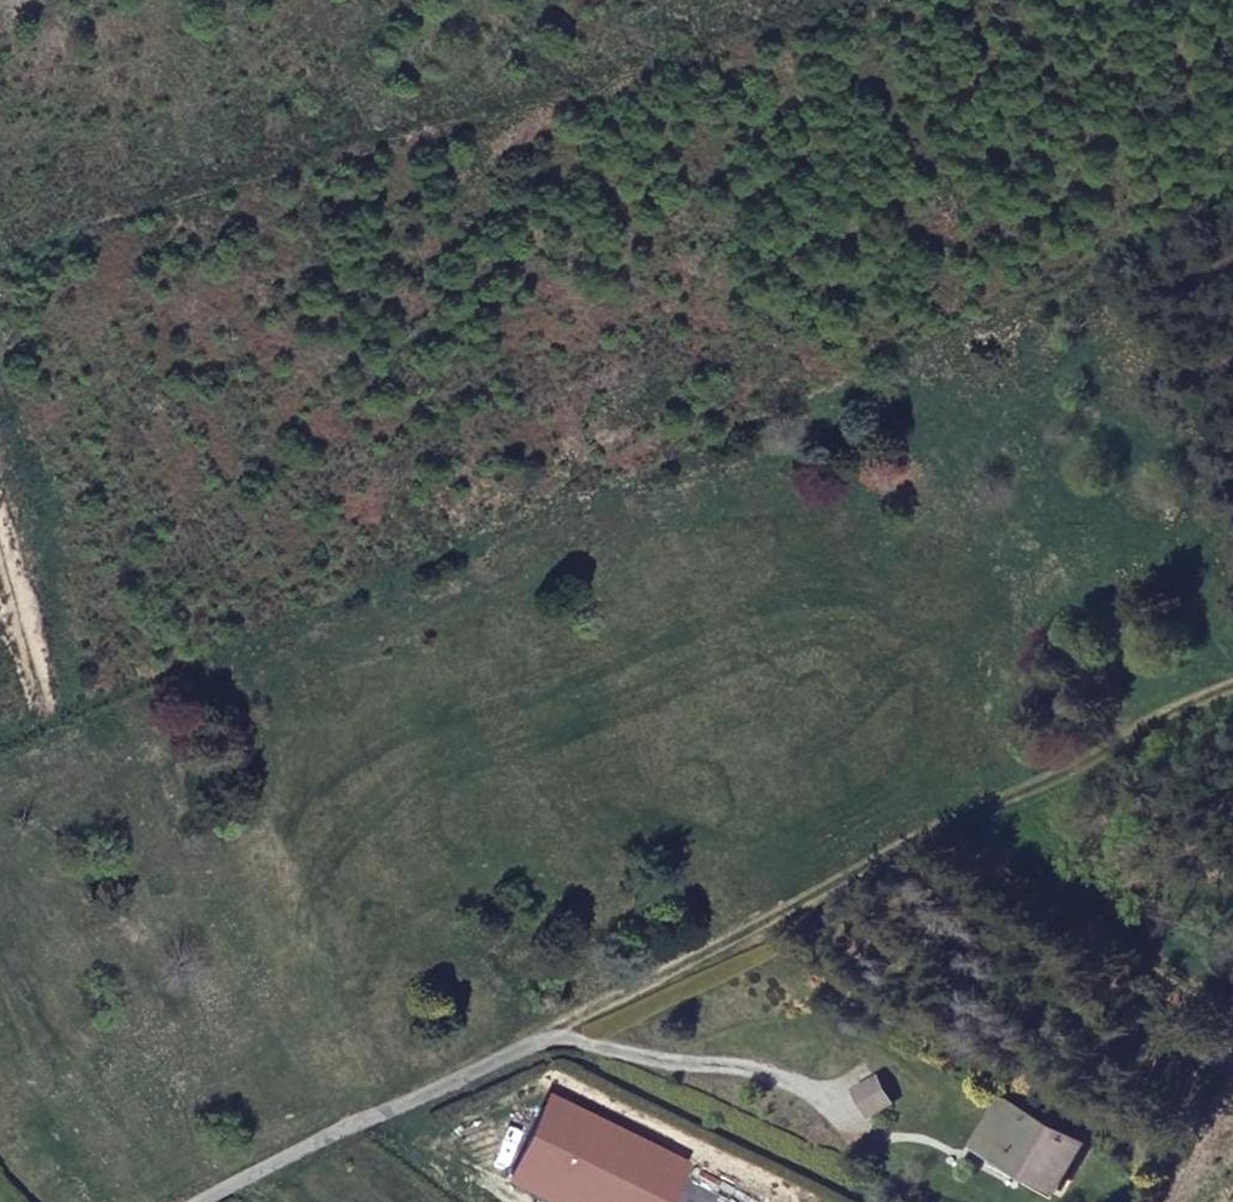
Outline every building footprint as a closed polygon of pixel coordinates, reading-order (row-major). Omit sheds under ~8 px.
[(858,1067),(838,1078),(853,1103),(873,1093),(858,1067)] [(1047,1104),(1020,1090),(1014,1101),(1040,1115),(1047,1104)] [(1061,1134),(982,1092),(962,1132),(1030,1167),(1042,1145),(1052,1149),(1061,1134)] [(503,1157),(590,1201),(645,1201),(666,1159),(537,1093),(503,1157)]
